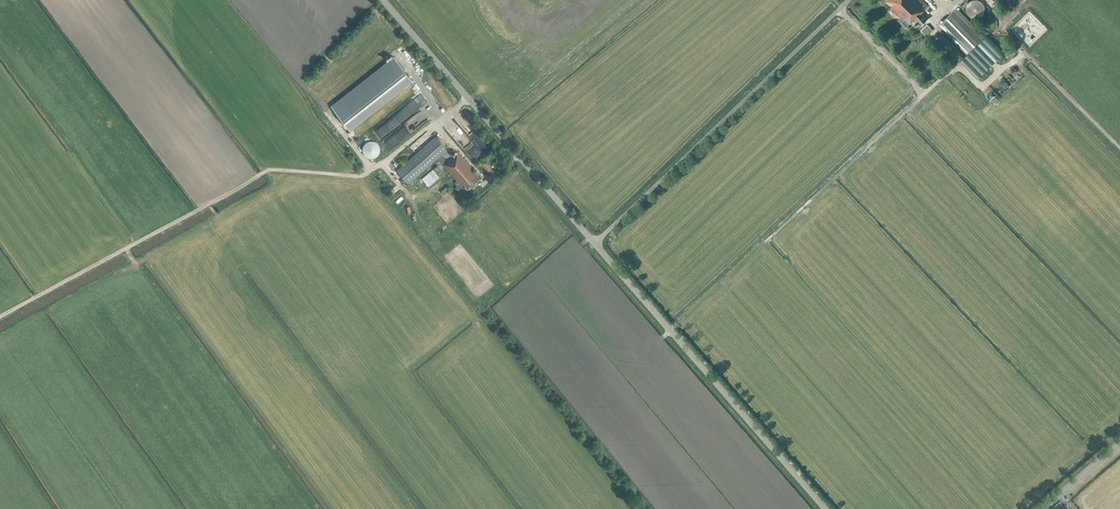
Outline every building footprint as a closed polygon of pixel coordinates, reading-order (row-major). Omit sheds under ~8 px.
[(886,2),(903,20),(901,23),(905,28),(916,18),(921,24),(926,19),(921,13),(928,6),(922,0),(887,0),(886,2)] [(985,11),(981,0),(976,0),(971,2),(972,4),(968,5),(969,8),(972,6),(974,11),(976,10),(977,14),(985,11)] [(985,37),(956,7),(937,26),(943,32),(935,40),(959,64),(961,62),(997,100),(1024,75),(986,35),(985,37)] [(927,24),(921,30),(926,36),(933,30),(927,24)] [(332,106),(350,129),(411,80),(393,57),(332,106)] [(415,116),(394,134),(400,140),(421,122),(415,116)] [(466,191),(480,179),(457,152),(452,157),(446,150),(447,150),(435,137),(396,170),(408,184),(437,158),(459,183),(456,185),(460,190),(463,188),(466,191)] [(373,140),(370,140),(368,141),(367,142),(365,143),(363,145),(362,147),(362,149),(362,152),(363,153),(364,155),(366,157),(367,158),(369,159),(372,159),(374,158),(377,157),(378,156),(379,154),(380,152),(381,150),(380,148),(380,146),(379,144),(378,143),(376,142),(373,140)] [(410,147),(416,152),(422,145),(417,140),(410,147)] [(475,162),(483,155),(474,144),(465,151),(475,162)] [(481,165),(488,172),(492,168),(485,161),(481,165)] [(444,173),(437,165),(422,179),(428,186),(437,179),(436,179),(444,173)] [(444,197),(450,192),(446,187),(440,191),(444,197)]
